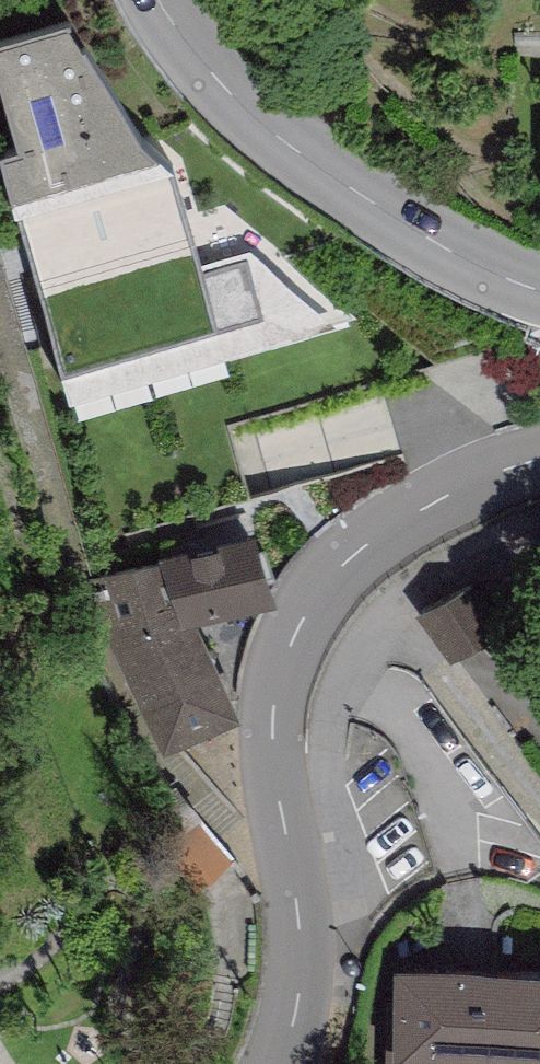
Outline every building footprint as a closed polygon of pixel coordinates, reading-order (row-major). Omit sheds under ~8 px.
[(71,389),(355,308),(225,203),(197,211),(181,157),(162,138),(142,129),(66,16),(0,34),(0,60),(24,138),(1,144),(71,389)] [(277,590),(253,521),(161,549),(184,617),(203,610),(277,590)] [(161,549),(90,573),(147,741),(238,711),(203,610),(184,617),(161,549)] [(481,577),(433,605),(479,686),(527,658),(481,577)] [(222,838),(198,816),(166,850),(202,884),(235,849),(222,838)] [(394,1052),(539,1052),(539,957),(394,956),(394,1052)]
